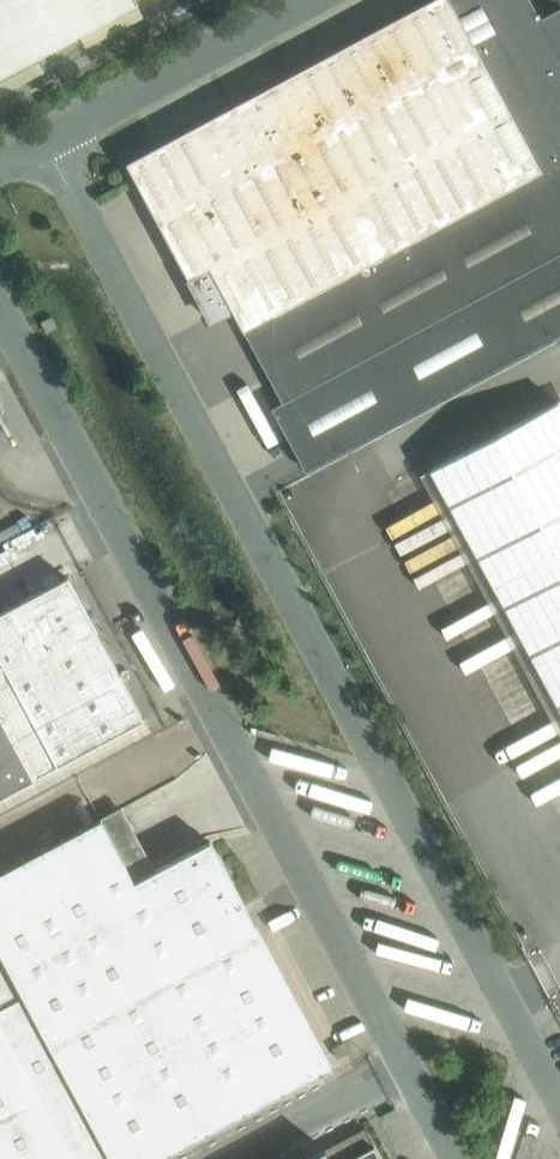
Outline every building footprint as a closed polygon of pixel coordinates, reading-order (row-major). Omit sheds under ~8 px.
[(138,1),(138,0),(0,0),(0,76),(138,1)] [(559,156),(559,154),(477,0),(429,0),(127,162),(189,278),(210,267),(244,330),(559,156)] [(541,19),(531,0),(477,0),(559,154),(559,9),(541,19)] [(244,330),(282,401),(559,248),(559,156),(244,330)] [(559,333),(559,248),(282,401),(271,407),(306,470),(559,333)] [(52,315),(41,321),(47,332),(58,326),(52,315)] [(452,457),(431,469),(559,708),(559,404),(558,400),(452,457)] [(47,588),(0,613),(0,656),(58,764),(144,718),(68,576),(47,588)] [(58,764),(0,656),(0,795),(58,764)] [(267,944),(211,840),(135,880),(101,817),(0,872),(0,1013),(26,1000),(112,1158),(159,1158),(332,1066),(267,944)] [(26,1000),(0,1013),(0,1158),(112,1158),(26,1000)] [(349,1051),(343,1040),(332,1046),(338,1057),(349,1051)] [(301,1102),(290,1107),(295,1118),(306,1112),(301,1102)] [(365,1127),(304,1158),(382,1158),(365,1127)]
